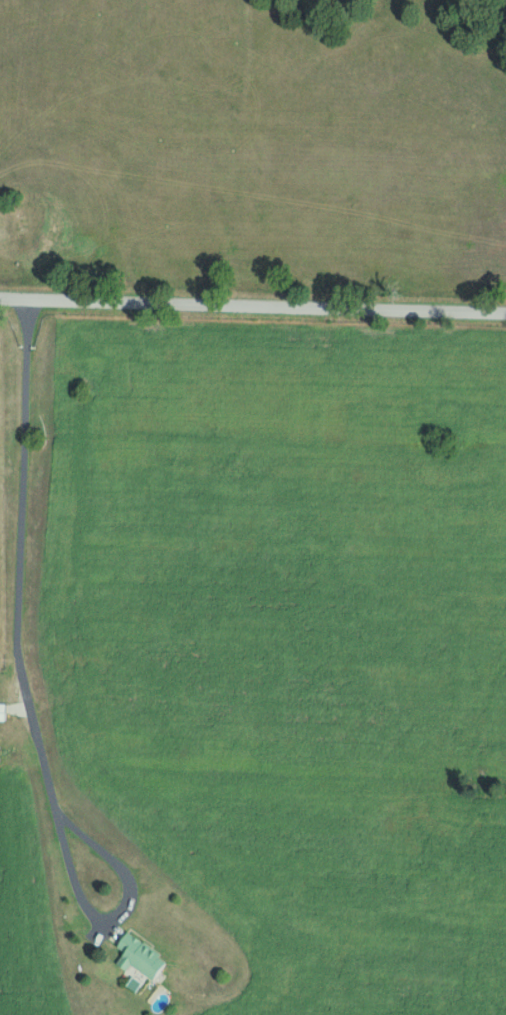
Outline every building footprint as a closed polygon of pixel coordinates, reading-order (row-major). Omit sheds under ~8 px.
[(121,951),(114,963),(125,970),(127,965),(152,980),(165,958),(122,932),(114,946),(121,951)]
